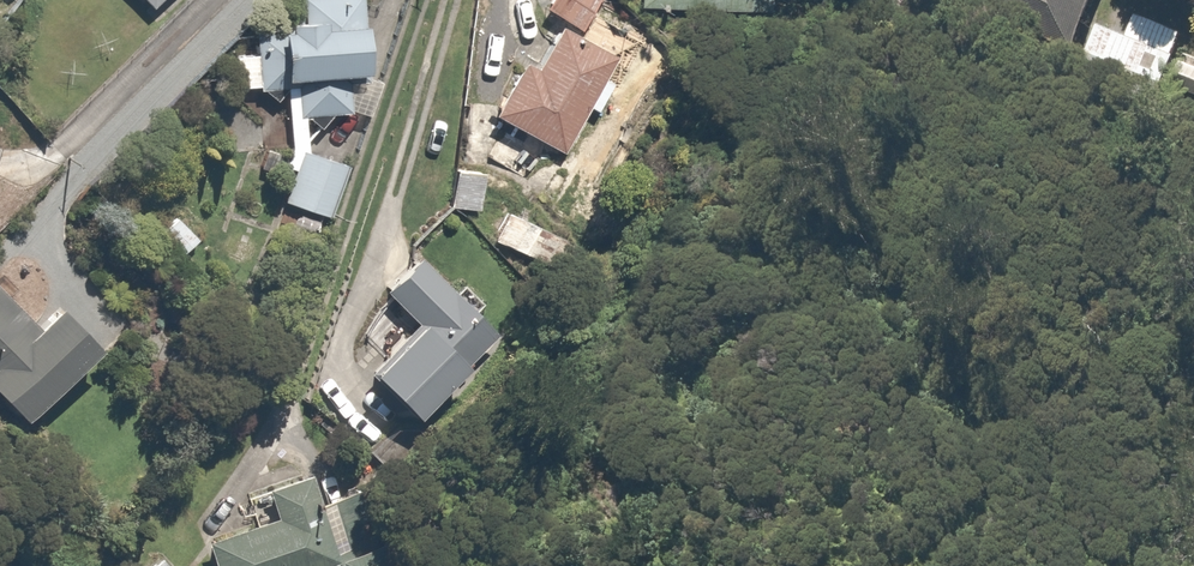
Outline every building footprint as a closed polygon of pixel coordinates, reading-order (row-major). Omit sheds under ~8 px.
[(162,0),(130,0),(147,16),(162,0)] [(284,154),(280,166),(295,172),(284,201),(325,217),(345,166),(303,151),(302,119),(362,117),(360,80),(358,0),(289,0),(290,32),(277,33),(279,82),(282,82),(284,154)] [(537,11),(581,37),(602,0),(543,0),(537,11)] [(637,6),(777,15),(778,0),(637,0),(637,6)] [(1096,0),(981,0),(973,23),(1077,57),(1096,0)] [(1129,33),(1097,25),(1082,88),(1158,107),(1176,33),(1131,22),(1129,33)] [(614,62),(557,28),(533,67),(521,60),(488,114),(557,156),(614,62)] [(476,211),(479,170),(451,168),(448,209),(476,211)] [(497,218),(488,243),(570,274),(579,248),(497,218)] [(376,296),(409,325),(367,373),(415,415),(492,328),(410,257),(376,296)] [(15,425),(90,352),(0,259),(0,410),(15,425)] [(304,475),(266,490),(276,516),(204,544),(212,565),(324,565),(330,564),(331,565),(382,565),(374,545),(337,560),(304,475)] [(146,565),(179,565),(164,550),(146,565)]
